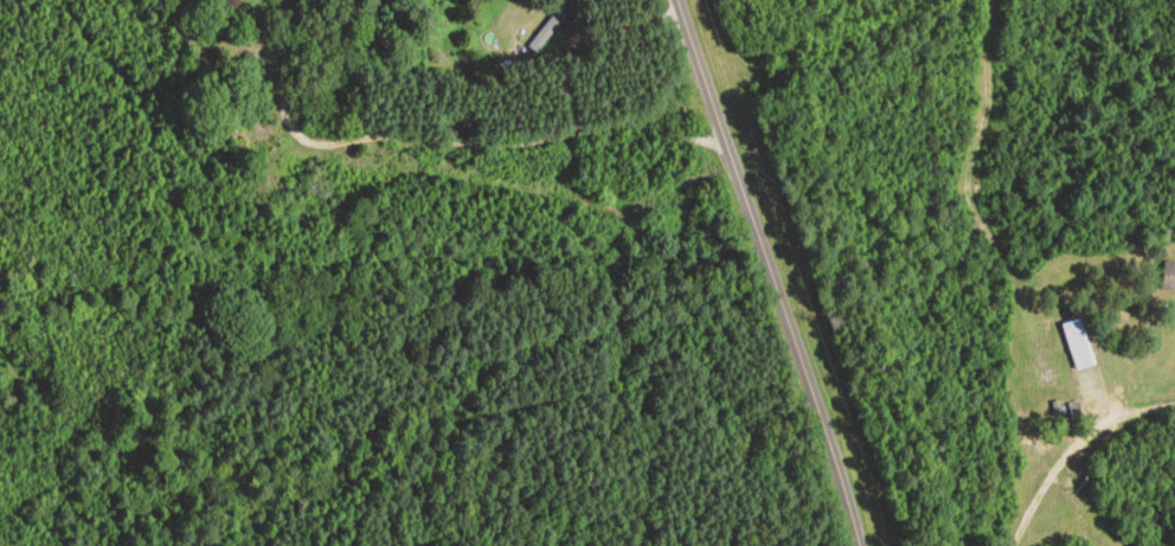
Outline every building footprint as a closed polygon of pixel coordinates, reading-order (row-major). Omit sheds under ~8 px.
[(1160,262),(1160,291),(1174,291),(1174,262),(1160,262)] [(1107,409),(1082,320),(1062,326),(1087,415),(1107,409)]
